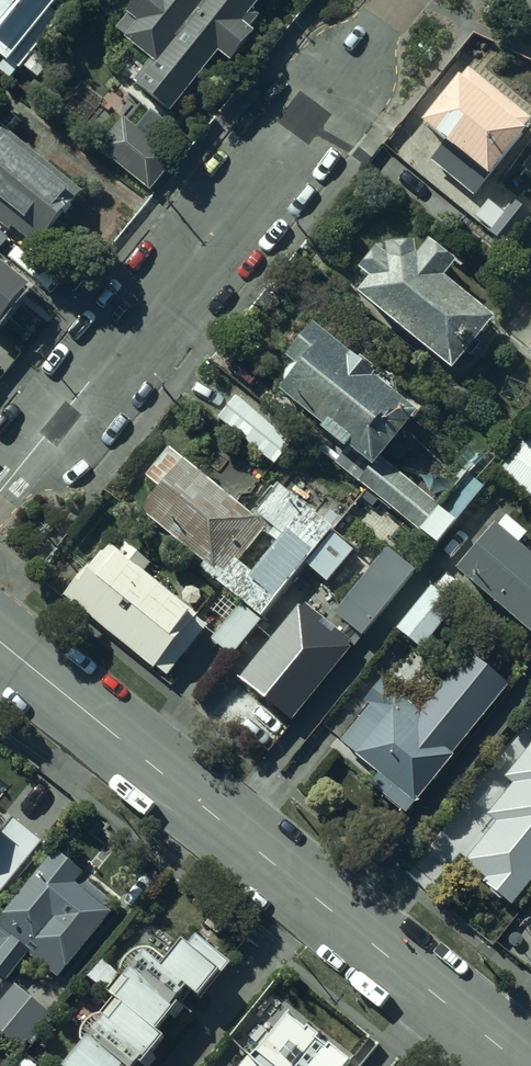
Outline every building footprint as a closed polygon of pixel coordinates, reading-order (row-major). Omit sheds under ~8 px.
[(2,62),(0,65),(0,73),(9,80),(59,18),(51,11),(59,0),(0,0),(0,60),(2,62)] [(147,65),(131,86),(170,120),(263,0),(137,0),(109,36),(147,65)] [(530,127),(469,79),(425,133),(486,182),(530,127)] [(158,160),(119,126),(94,155),(133,189),(158,160)] [(0,146),(0,239),(32,264),(78,207),(0,146)] [(493,240),(513,256),(530,234),(530,223),(516,211),(509,221),(498,212),(482,231),(493,240)] [(499,330),(451,291),(464,274),(436,252),(423,269),(423,253),(393,255),(394,260),(387,256),(365,280),(377,289),(365,305),(459,380),(499,330)] [(0,273),(0,309),(17,286),(0,273)] [(271,392),(353,457),(341,472),(442,557),(485,497),(469,483),(443,516),(387,469),(426,421),(318,335),(271,392)] [(236,396),(217,420),(261,455),(280,432),(236,396)] [(509,489),(530,506),(530,462),(509,489)] [(363,567),(338,547),(341,542),(285,499),(260,531),(188,473),(174,463),(152,491),(166,501),(142,531),(270,634),(314,579),(339,597),(363,567)] [(497,536),(459,584),(530,642),(530,563),(497,536)] [(66,603),(170,685),(210,635),(107,552),(66,603)] [(424,586),(394,562),(341,627),(371,651),(424,586)] [(426,661),(459,617),(434,598),(400,642),(426,661)] [(294,731),(357,652),(306,611),(243,690),(294,731)] [(340,758),(379,790),(375,795),(409,822),(512,694),(478,667),(471,662),(424,720),(388,690),(371,711),(376,715),(340,758)] [(528,793),(462,876),(513,917),(530,895),(530,796),(528,793)] [(44,836),(7,805),(0,813),(0,889),(44,836)] [(51,856),(0,919),(0,987),(24,958),(54,983),(115,908),(51,856)] [(196,939),(186,952),(181,947),(161,973),(142,958),(108,1000),(115,1006),(67,1065),(142,1065),(163,1040),(155,1034),(186,994),(199,1005),(230,966),(196,939)] [(0,1002),(0,1035),(19,1051),(49,1016),(14,986),(0,1002)] [(292,1003),(238,1065),(358,1065),(361,1062),(292,1003)]
